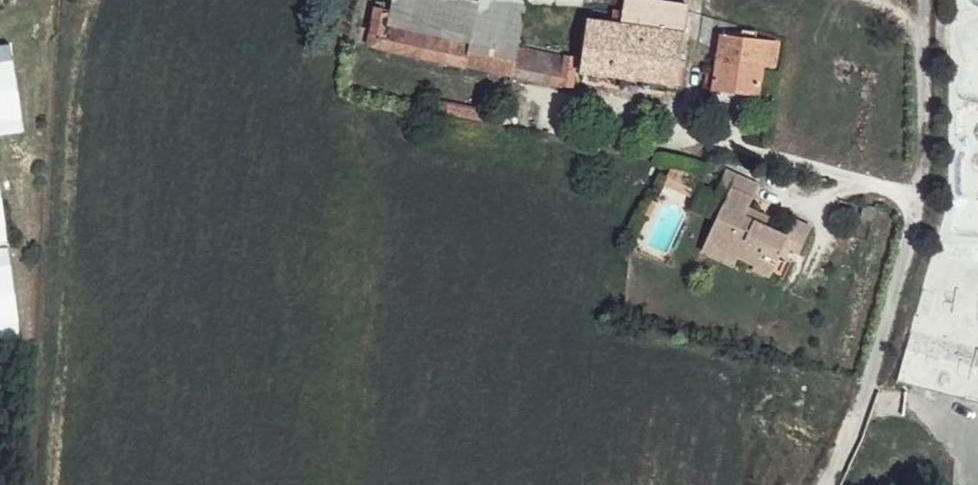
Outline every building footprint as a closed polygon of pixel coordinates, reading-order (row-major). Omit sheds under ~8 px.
[(527,0),(479,0),(479,1),(469,41),(393,25),(386,23),(389,9),(383,6),(384,2),(377,1),(368,42),(572,86),(577,57),(565,53),(564,56),(517,47),(527,1),(527,0)] [(479,1),(475,0),(399,0),(393,25),(469,41),(479,1)] [(612,23),(588,19),(580,70),(675,83),(687,5),(655,0),(624,0),(623,12),(614,11),(612,23)] [(721,35),(713,87),(758,94),(763,66),(772,67),(776,42),(721,35)] [(24,130),(12,44),(0,45),(0,134),(24,130)] [(435,97),(432,110),(503,125),(505,113),(435,97)] [(675,169),(666,186),(694,200),(701,186),(692,181),(693,178),(675,169)] [(727,169),(724,173),(744,177),(727,169)] [(744,177),(724,173),(715,195),(726,201),(706,242),(739,257),(756,266),(775,274),(782,257),(787,259),(793,248),(799,252),(810,228),(793,220),(785,235),(765,225),(754,221),(758,213),(747,208),(759,185),(744,177)] [(10,258),(0,176),(0,344),(21,341),(10,258)] [(647,200),(642,211),(647,216),(654,202),(647,200)] [(768,218),(758,213),(754,221),(765,225),(768,218)] [(739,257),(706,242),(701,252),(734,268),(739,257)] [(775,274),(756,266),(753,271),(771,280),(775,274)]
